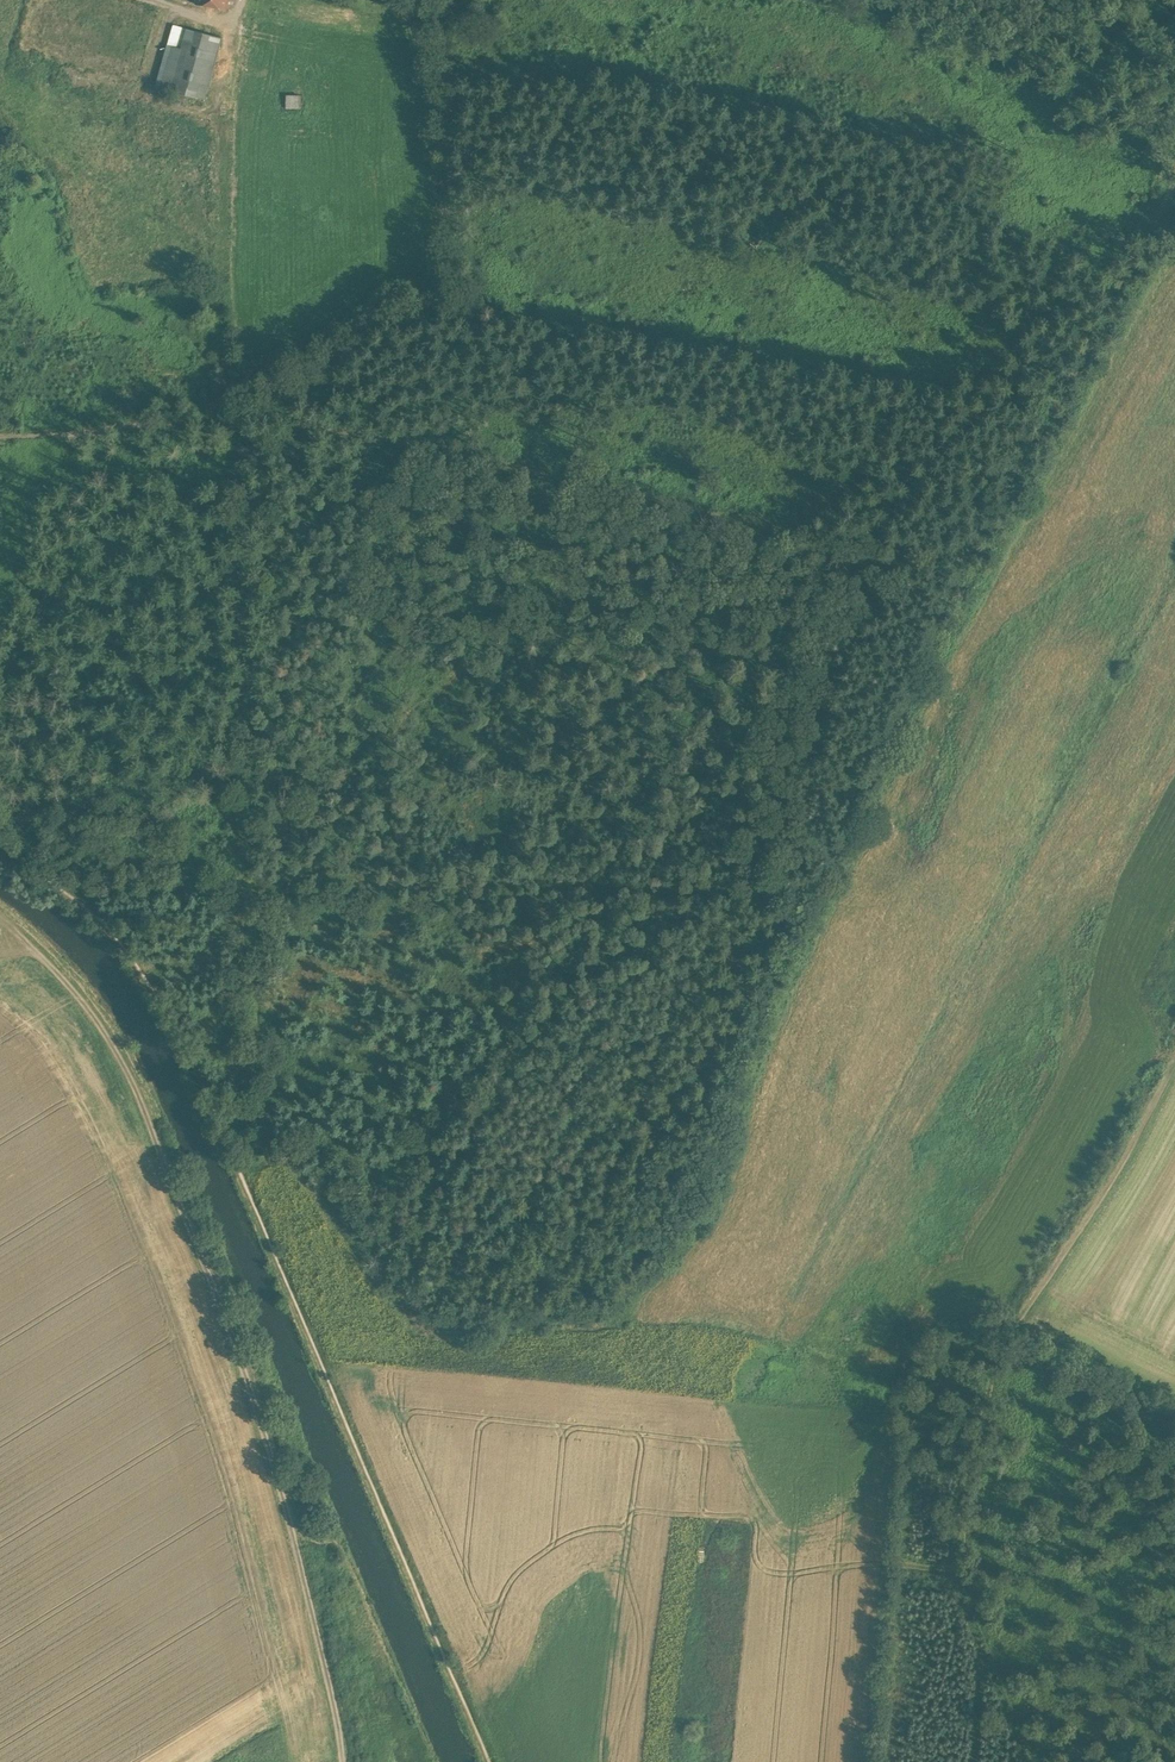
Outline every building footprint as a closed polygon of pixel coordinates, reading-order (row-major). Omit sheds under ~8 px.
[(197,4),(226,9),(228,0),(197,0),(197,4)] [(184,29),(178,27),(176,33),(182,35),(184,29)] [(223,38),(187,28),(181,48),(169,90),(206,99),(223,38)] [(169,45),(157,87),(169,90),(181,48),(169,45)] [(301,95),(286,94),(286,107),(301,107),(301,95)]
